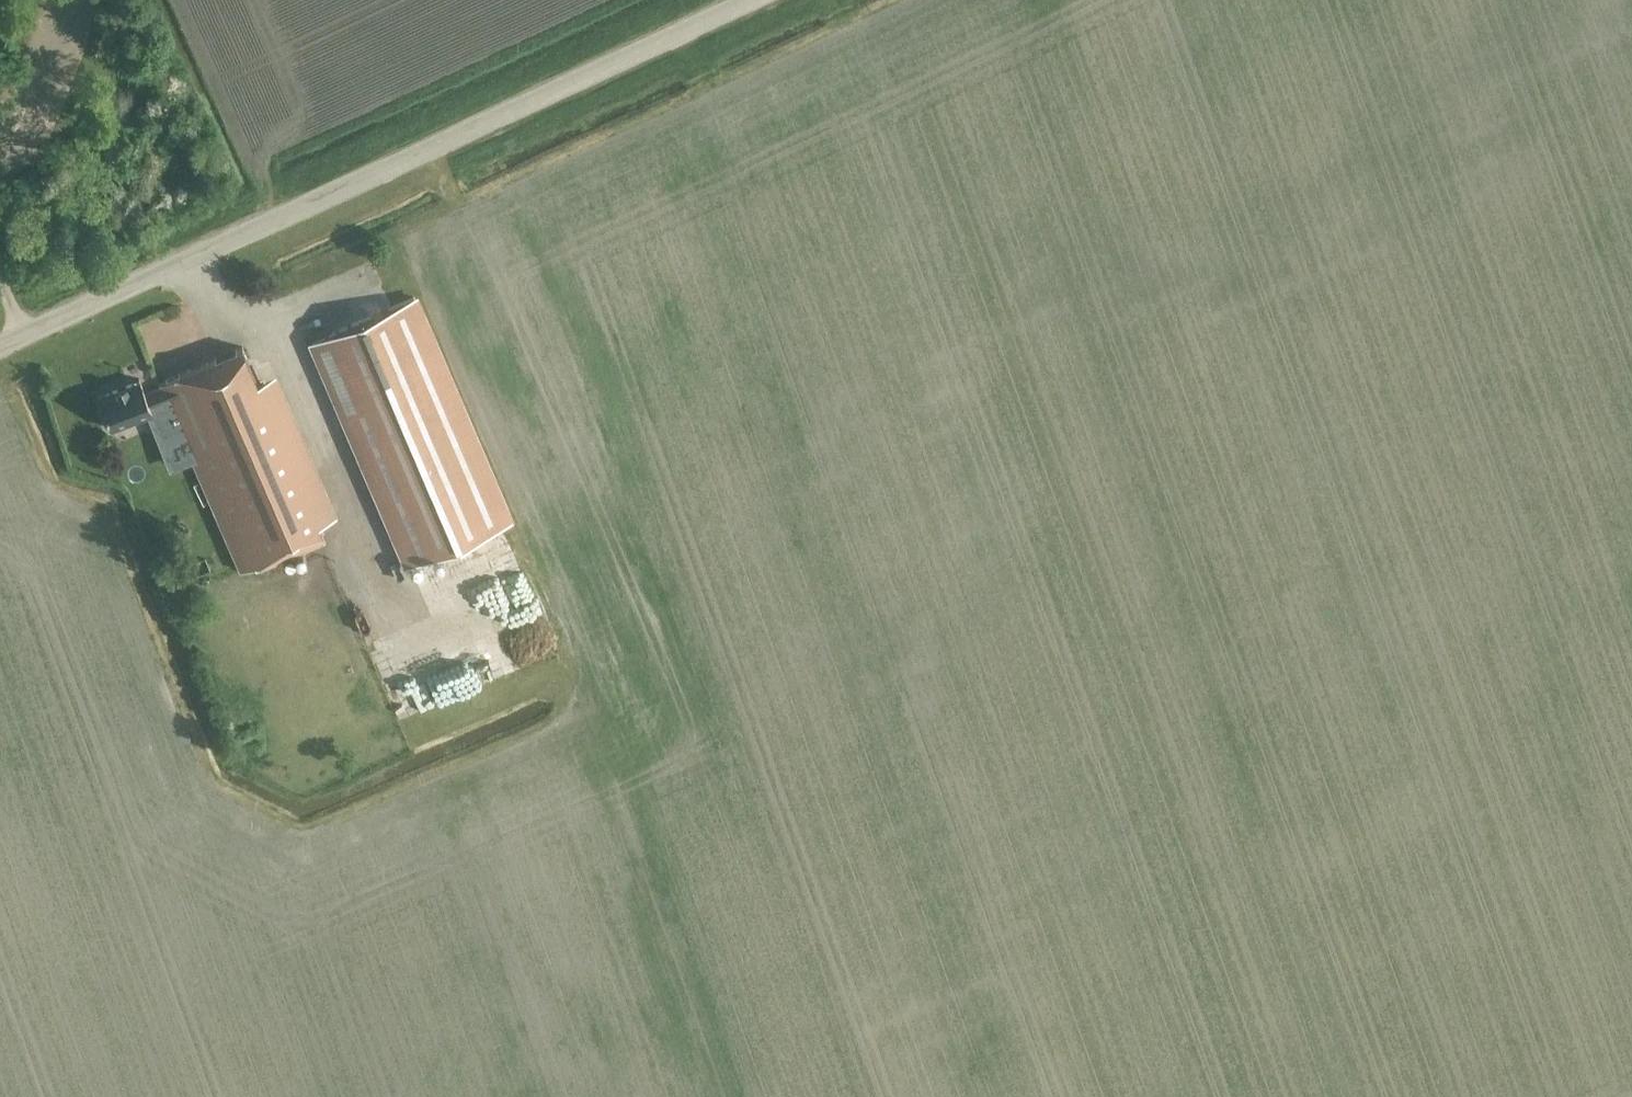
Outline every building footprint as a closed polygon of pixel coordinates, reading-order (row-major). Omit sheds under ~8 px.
[(313,342),(409,564),(511,521),(415,298),(313,342)] [(153,408),(167,402),(240,571),(260,563),(260,564),(326,536),(319,521),(338,513),(277,372),(260,379),(246,345),(161,381),(162,385),(147,391),(141,378),(100,395),(114,429),(155,412),(153,408)]
